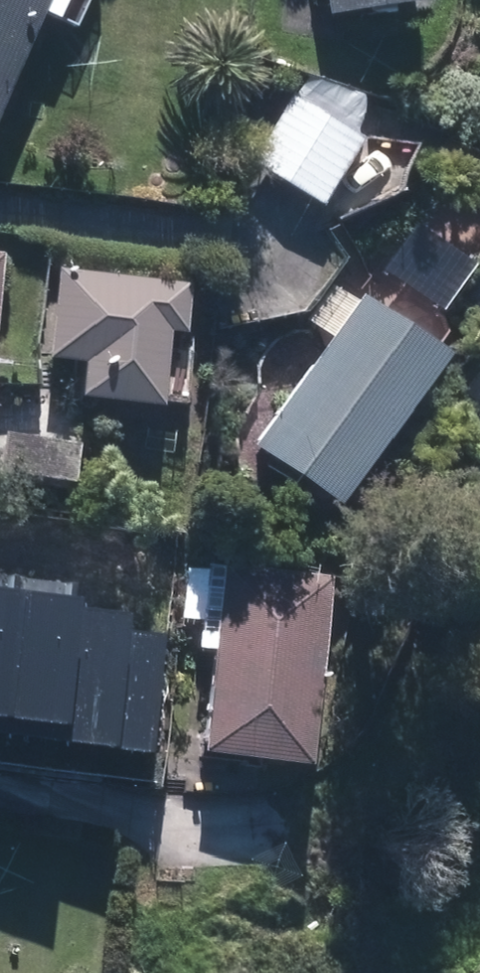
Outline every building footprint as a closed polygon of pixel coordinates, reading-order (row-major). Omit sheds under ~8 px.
[(44,13),(79,28),(91,0),(0,0),(0,118),(44,13)] [(437,0),(326,0),(328,19),(394,12),(393,4),(437,0)] [(366,136),(293,93),(251,164),(324,207),(366,136)] [(459,300),(479,315),(479,270),(459,300)] [(189,332),(190,300),(174,279),(64,275),(63,292),(57,292),(54,359),(85,360),(83,400),(163,404),(165,359),(171,359),(172,331),(189,332)] [(363,294),(256,446),(343,507),(450,355),(363,294)] [(0,429),(0,479),(70,482),(73,432),(0,429)] [(216,616),(206,752),(313,760),(323,623),(216,616)] [(14,630),(0,629),(0,709),(10,710),(14,630)] [(169,694),(77,687),(70,779),(162,786),(169,694)]
